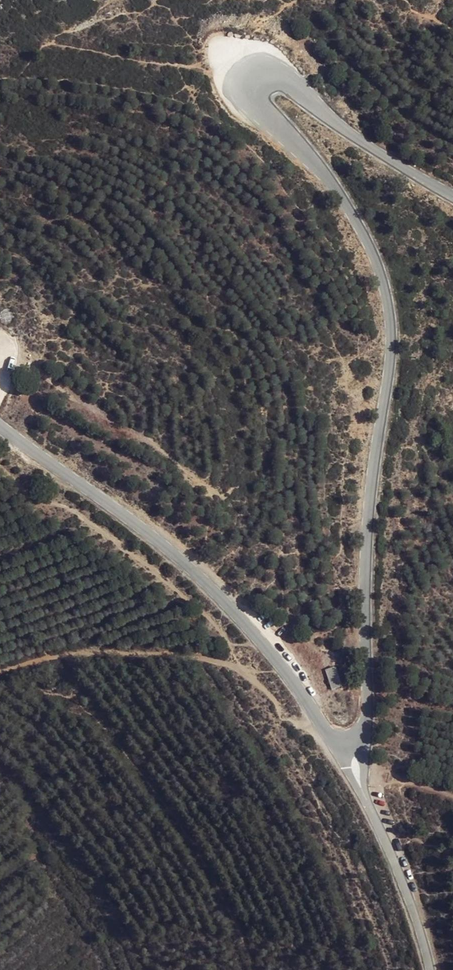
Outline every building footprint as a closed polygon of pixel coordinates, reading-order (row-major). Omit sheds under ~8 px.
[(334,665),(324,668),(331,688),(341,684),(334,665)]
